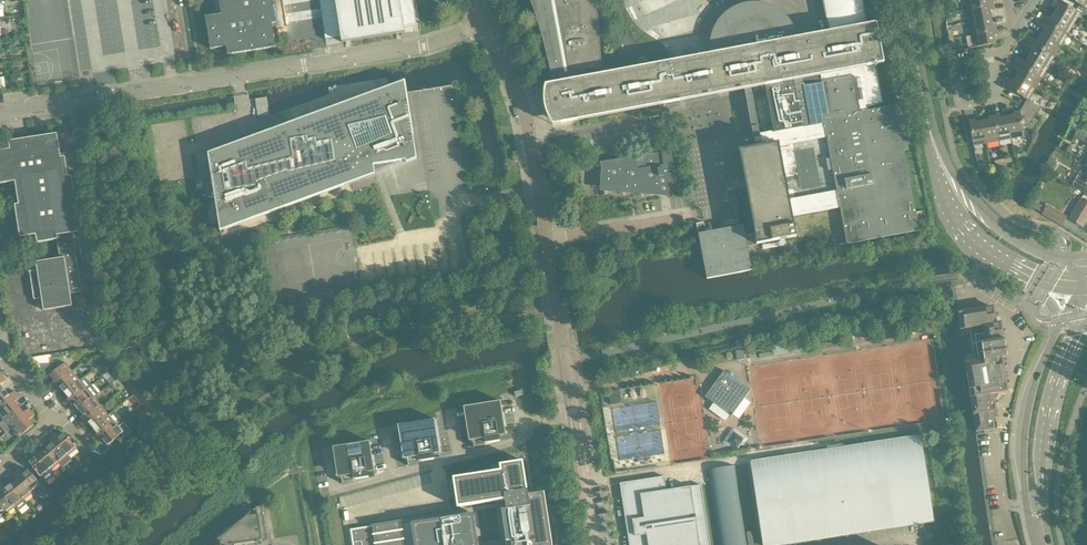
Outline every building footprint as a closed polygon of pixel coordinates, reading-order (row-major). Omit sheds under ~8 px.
[(275,7),(274,1),(273,1),(272,0),(219,0),(221,14),(205,17),(210,49),(226,47),(228,55),(276,47),(272,24),(276,23),(274,7),(275,7)] [(325,40),(341,38),(342,43),(405,33),(404,27),(414,26),(410,0),(319,0),(325,40)] [(540,29),(544,42),(547,56),(553,83),(553,84),(545,86),(544,89),(544,95),(544,99),(544,101),(544,105),(546,111),(548,117),(553,125),(560,124),(576,121),(664,105),(665,104),(680,102),(718,95),(719,94),(735,91),(744,90),(755,148),(739,151),(746,188),(734,191),(736,200),(738,200),(743,226),(706,233),(704,223),(696,224),(700,245),(707,279),(752,271),(751,267),(745,236),(755,234),(757,244),(796,237),(792,217),(840,208),(847,245),(920,231),(904,151),(908,150),(907,141),(903,142),(896,105),(868,111),(868,107),(883,104),(876,65),(884,64),(876,24),(868,25),(863,0),(822,0),(828,33),(798,38),(797,36),(795,30),(793,25),(789,20),(786,16),(781,12),(776,9),(771,6),(766,4),(760,3),(754,3),(748,3),(746,3),(743,4),(737,6),(732,9),(727,12),(723,16),(719,20),(715,25),(713,30),(711,36),(710,41),(710,47),(710,53),(710,55),(708,55),(707,54),(707,53),(706,53),(705,52),(704,52),(703,52),(702,52),(701,52),(700,53),(699,53),(698,54),(698,55),(698,56),(697,57),(684,60),(684,59),(684,58),(683,58),(683,57),(682,57),(681,57),(681,56),(680,56),(679,56),(678,56),(677,57),(676,57),(675,58),(674,59),(674,60),(674,61),(586,78),(585,70),(601,69),(597,0),(530,0),(540,29)] [(964,11),(992,5),(991,0),(988,1),(987,0),(965,0),(967,10),(964,10),(964,11)] [(1059,7),(1055,14),(1076,26),(1074,24),(1080,13),(1059,0),(1056,6),(1059,7)] [(1086,10),(1086,9),(1086,0),(1070,0),(1086,10)] [(967,23),(991,19),(990,12),(993,11),(992,5),(964,11),(965,11),(967,10),(969,22),(967,23)] [(1043,14),(1040,19),(1069,37),(1070,37),(1067,35),(1073,25),(1076,26),(1055,14),(1051,20),(1043,14)] [(969,35),(996,30),(995,25),(992,25),(991,19),(967,23),(969,23),(972,35),(969,35)] [(1045,29),(1042,35),(1063,48),(1061,46),(1067,36),(1069,37),(1040,19),(1037,24),(1045,29)] [(996,30),(969,35),(969,36),(972,35),(974,48),(996,44),(994,36),(997,36),(996,30)] [(1030,36),(1027,41),(1056,59),(1057,58),(1054,57),(1061,46),(1063,48),(1042,35),(1038,41),(1030,36)] [(1033,51),(1029,57),(1050,69),(1048,68),(1054,57),(1056,59),(1027,41),(1024,46),(1033,51)] [(1017,58),(1014,63),(1044,80),(1041,79),(1048,68),(1050,70),(1050,69),(1029,57),(1025,63),(1017,58)] [(1020,72),(1016,79),(1037,91),(1035,89),(1041,79),(1043,80),(1044,80),(1014,63),(1011,67),(1020,72)] [(1026,100),(1023,106),(1035,114),(1039,107),(1028,101),(1035,90),(1037,91),(1016,79),(1012,85),(1010,83),(1006,88),(1026,100)] [(293,123),(208,154),(215,197),(216,201),(221,231),(349,184),(375,175),(374,165),(405,160),(406,163),(417,159),(406,93),(405,82),(390,87),(293,123)] [(1014,116),(1007,118),(1012,142),(1011,139),(1024,137),(1022,126),(1029,125),(1035,114),(1023,106),(1019,112),(1013,113),(1014,116)] [(999,116),(994,117),(999,144),(999,141),(1011,139),(1011,142),(1012,142),(1007,118),(1000,119),(999,116)] [(989,121),(982,122),(987,146),(986,144),(998,141),(999,144),(994,117),(988,118),(989,121)] [(987,146),(982,122),(975,124),(975,120),(968,121),(973,146),(986,144),(986,146),(987,146)] [(57,240),(60,258),(36,262),(37,270),(30,271),(34,300),(42,299),(44,311),(72,306),(70,294),(82,292),(73,233),(81,232),(72,176),(68,177),(67,170),(68,169),(68,164),(66,165),(65,157),(61,157),(57,134),(9,141),(10,149),(0,151),(0,184),(15,182),(19,204),(15,205),(20,238),(36,235),(37,243),(57,240)] [(602,175),(604,189),(613,188),(614,192),(631,189),(632,194),(649,191),(650,195),(660,193),(659,186),(677,184),(672,151),(600,163),(601,170),(601,175),(602,175)] [(1079,176),(1077,179),(1072,187),(1086,195),(1086,166),(1085,165),(1079,176)] [(1069,219),(1083,227),(1086,220),(1086,202),(1082,199),(1069,219)] [(1043,214),(1062,226),(1067,218),(1047,206),(1043,214)] [(960,312),(957,315),(960,330),(970,329),(975,362),(968,363),(966,366),(976,432),(992,430),(994,427),(994,424),(997,420),(993,418),(992,412),(994,412),(996,409),(994,395),(1005,393),(1007,390),(1003,358),(1007,358),(1002,326),(998,323),(997,323),(995,309),(991,307),(960,312)] [(744,351),(736,352),(737,361),(745,359),(744,351)] [(756,358),(755,351),(748,352),(749,359),(756,358)] [(49,386),(52,389),(73,372),(65,363),(57,369),(53,364),(43,372),(47,378),(50,376),(54,381),(49,386)] [(705,397),(731,416),(751,390),(724,371),(705,397)] [(60,388),(64,393),(80,381),(73,372),(52,389),(55,392),(60,388)] [(63,403),(66,407),(92,385),(85,376),(80,381),(64,393),(69,399),(63,403)] [(74,405),(79,411),(94,398),(99,394),(92,385),(66,407),(69,410),(74,405)] [(18,395),(15,391),(9,396),(5,390),(0,394),(0,409),(18,395)] [(608,391),(611,405),(622,403),(619,390),(608,391)] [(4,420),(19,408),(15,402),(20,398),(18,395),(0,409),(0,415),(4,420)] [(78,421),(81,424),(101,407),(94,398),(79,411),(83,416),(78,421)] [(468,405),(467,405),(474,448),(475,448),(473,440),(485,438),(485,442),(484,443),(485,443),(500,441),(500,440),(499,440),(498,436),(505,435),(506,435),(500,401),(500,402),(468,407),(468,405)] [(89,423),(93,428),(108,416),(101,407),(81,424),(83,427),(89,423)] [(11,429),(32,412),(29,409),(24,413),(19,408),(4,420),(0,424),(0,426),(6,433),(11,429)] [(92,438),(95,441),(121,420),(114,411),(108,416),(93,428),(98,433),(92,438)] [(32,412),(11,429),(19,438),(34,426),(29,420),(35,415),(32,412)] [(409,466),(408,458),(419,456),(420,461),(419,461),(419,462),(434,459),(434,458),(433,459),(432,454),(439,453),(439,454),(440,453),(435,419),(434,419),(434,420),(402,425),(402,423),(401,423),(408,466),(409,466)] [(121,420),(95,441),(102,450),(122,434),(125,437),(131,432),(121,420)] [(54,432),(51,435),(68,456),(77,448),(64,433),(59,438),(54,432)] [(52,444),(47,448),(59,463),(63,468),(71,460),(68,456),(51,435),(47,438),(52,444)] [(932,520),(932,521),(920,437),(919,437),(919,438),(842,450),(842,445),(843,445),(842,445),(826,447),(826,448),(827,448),(828,452),(751,464),(751,463),(750,463),(763,544),(771,544),(932,520)] [(337,445),(336,445),(342,484),(343,484),(342,476),(353,475),(354,479),(353,479),(353,480),(368,477),(367,477),(367,472),(374,471),(374,472),(370,441),(369,442),(337,447),(337,445)] [(37,447),(33,450),(51,470),(59,463),(47,448),(41,452),(37,447)] [(35,458),(29,463),(42,478),(46,483),(55,475),(52,472),(51,470),(33,450),(30,453),(35,458)] [(544,493),(528,495),(522,462),(500,465),(501,470),(453,478),(458,507),(505,500),(507,509),(502,510),(507,541),(512,540),(512,544),(552,544),(544,493)] [(719,544),(746,544),(734,466),(707,470),(719,544)] [(19,469),(15,472),(33,493),(34,494),(36,498),(46,490),(42,485),(29,470),(23,475),(19,469)] [(16,480),(11,485),(24,500),(33,493),(15,472),(12,475),(16,480)] [(629,544),(711,544),(701,485),(666,490),(664,477),(620,483),(629,544)] [(0,485),(0,489),(15,507),(19,511),(27,504),(24,500),(11,485),(6,489),(1,484),(0,485)] [(6,514),(15,507),(0,489),(0,507),(6,514)] [(261,504),(218,539),(218,540),(218,541),(220,540),(220,544),(258,544),(257,541),(267,540),(261,504)] [(473,513),(411,523),(414,544),(478,544),(473,513)] [(401,520),(371,525),(371,527),(351,530),(353,544),(405,544),(401,520)]
